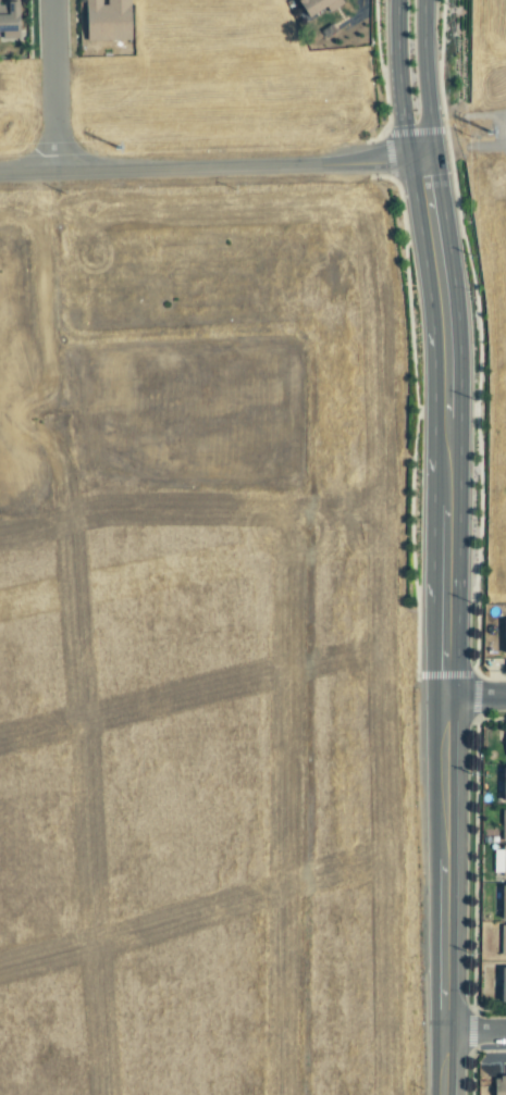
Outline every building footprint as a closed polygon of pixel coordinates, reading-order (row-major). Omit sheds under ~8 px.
[(84,41),(129,40),(128,0),(83,0),(84,41)] [(325,8),(326,12),(339,6),(337,0),(295,0),(303,18),(325,8)] [(0,4),(0,33),(0,39),(17,39),(16,3),(0,4)] [(498,968),(497,1003),(505,1003),(505,968),(498,968)] [(492,1078),(492,1094),(505,1094),(505,1078),(492,1078)]
